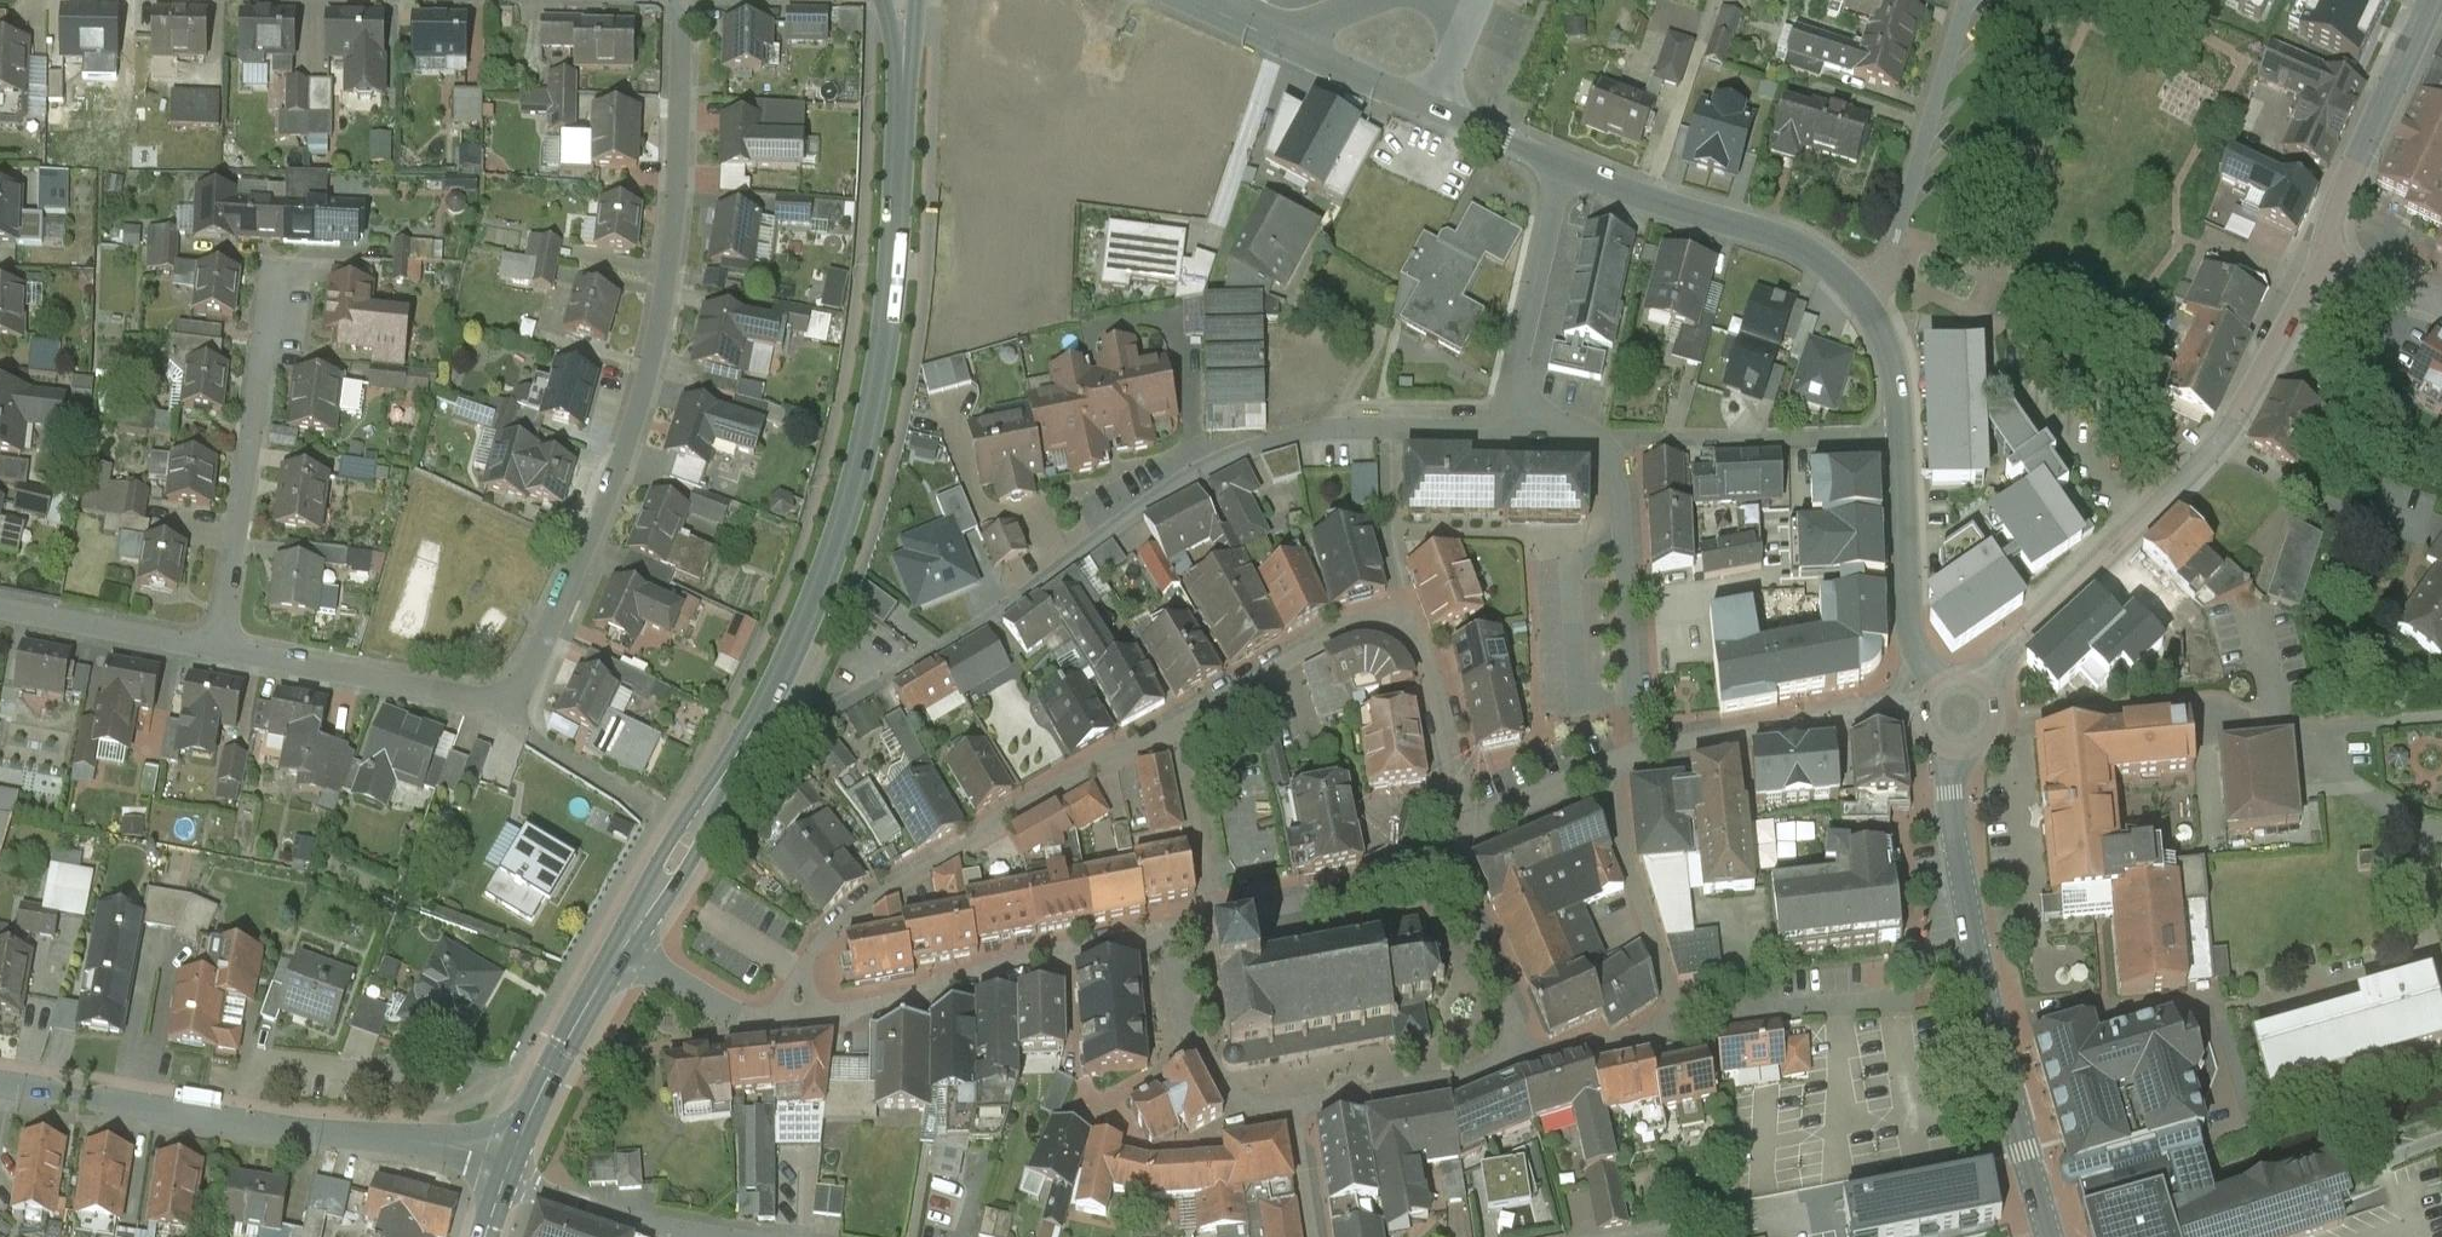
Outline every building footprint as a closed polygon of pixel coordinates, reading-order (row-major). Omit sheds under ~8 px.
[(1827,12),(1851,20),(1854,10),(1844,7),(1846,0),(1831,0),(1827,12)] [(1866,1),(1863,0),(1846,0),(1844,7),(1854,10),(1851,20),(1850,20),(1869,26),(1865,40),(1907,54),(1920,15),(1872,0),(1867,0),(1866,1)] [(2236,9),(2240,0),(2217,0),(2236,9)] [(2288,31),(2356,64),(2387,0),(2303,0),(2288,31)] [(827,12),(788,11),(788,43),(826,44),(827,24),(827,12)] [(838,12),(827,12),(827,24),(838,24),(838,12)] [(843,12),(843,35),(867,35),(868,13),(843,12)] [(119,14),(64,13),(63,60),(84,61),(84,82),(118,82),(119,14)] [(208,16),(155,15),(154,58),(207,60),(208,16)] [(294,17),(243,16),(242,57),(277,58),(277,76),(292,76),(294,17)] [(382,18),(329,17),(328,58),(358,59),(382,59),(382,18)] [(1728,20),(1720,18),(1715,34),(1722,37),(1728,20)] [(467,20),(413,19),(412,61),(446,62),(446,63),(466,64),(467,20)] [(577,21),(542,20),(541,48),(563,48),(564,41),(574,41),(575,26),(577,26),(577,21)] [(772,25),(725,24),(724,72),(762,72),(762,52),(772,52),(772,25)] [(577,26),(575,26),(574,41),(574,68),(632,69),(633,27),(577,26)] [(1808,37),(1794,32),(1783,70),(1819,82),(1824,68),(1800,60),(1808,37)] [(1722,37),(1715,34),(1705,62),(1722,68),(1731,40),(1722,37)] [(1907,54),(1865,40),(1861,54),(1808,37),(1800,60),(1824,68),(1853,77),(1853,78),(1896,91),(1907,54)] [(1692,46),(1669,38),(1655,81),(1678,88),(1692,46)] [(0,42),(0,99),(25,100),(26,100),(28,43),(0,42)] [(2432,69),(2433,69),(2441,74),(2441,47),(2432,69)] [(2319,69),(2272,48),(2257,80),(2305,101),(2319,69)] [(382,59),(358,59),(358,67),(354,71),(348,71),(348,95),(354,95),(359,100),(372,100),(377,96),(383,96),(383,59),(382,59)] [(2305,101),(2283,150),(2328,171),(2365,90),(2319,69),(2305,101)] [(2377,188),(2409,202),(2403,213),(2441,231),(2441,74),(2433,69),(2377,188)] [(575,74),(548,73),(547,96),(553,96),(575,97),(575,74)] [(63,75),(49,75),(49,103),(63,103),(63,75)] [(305,82),(288,82),(287,115),(287,116),(304,116),(305,82)] [(332,82),(305,82),(304,116),(309,116),(309,139),(332,139),(332,82)] [(1655,108),(1598,86),(1581,129),(1607,139),(1608,136),(1639,148),(1655,108)] [(219,91),(172,90),(171,121),(219,122),(219,91)] [(483,93),(451,92),(450,123),(482,124),(483,93)] [(575,97),(553,96),(551,131),(575,132),(575,97)] [(1728,103),(1707,97),(1700,122),(1721,128),(1728,103)] [(0,99),(0,126),(17,126),(24,120),(25,100),(0,99)] [(1313,100),(1304,117),(1283,105),(1264,164),(1344,207),(1381,137),(1313,100)] [(1787,105),(1786,105),(1787,104),(1785,104),(1773,141),(1774,141),(1771,153),(1797,161),(1800,149),(1799,149),(1809,112),(1787,105)] [(802,108),(759,105),(759,122),(761,122),(760,142),(801,142),(802,108)] [(1868,124),(1811,107),(1809,112),(1799,149),(1800,149),(1856,166),(1868,124)] [(634,113),(594,112),(593,145),(561,144),(561,172),(594,173),(595,168),(637,169),(638,147),(633,146),(634,113)] [(304,116),(287,116),(287,115),(280,115),(280,139),(309,139),(309,116),(304,116)] [(759,122),(724,121),(723,144),(722,144),(721,169),(744,170),(801,171),(801,142),(760,142),(761,122),(759,122)] [(1700,122),(1698,122),(1686,166),(1738,180),(1750,136),(1721,128),(1700,122)] [(486,175),(486,149),(463,149),(462,174),(486,175)] [(2268,172),(2229,153),(2219,181),(2256,198),(2268,172)] [(744,170),(721,169),(720,181),(744,183),(744,182),(744,170)] [(2316,195),(2268,172),(2256,198),(2248,216),(2296,239),(2316,195)] [(65,173),(39,173),(38,189),(65,189),(65,173)] [(286,176),(286,190),(284,243),(284,244),(356,247),(356,239),(362,239),(364,207),(328,206),(329,176),(286,176)] [(744,183),(720,181),(720,195),(748,197),(749,182),(744,182),(744,183)] [(65,189),(38,189),(37,215),(64,215),(65,189)] [(195,240),(284,243),(286,190),(269,190),(268,204),(236,203),(236,195),(197,194),(195,240)] [(0,193),(0,246),(52,247),(53,220),(19,219),(20,193),(0,193)] [(1318,226),(1265,197),(1230,262),(1283,291),(1318,226)] [(641,207),(603,202),(597,249),(635,253),(641,207)] [(811,204),(778,202),(777,223),(809,226),(811,204)] [(1438,243),(1425,236),(1400,277),(1419,288),(1400,321),(1461,356),(1484,314),(1461,300),(1484,258),(1503,268),(1521,235),(1472,209),(1456,239),(1448,234),(1441,236),(1438,243)] [(759,217),(719,212),(716,238),(714,238),(710,261),(753,266),(759,217)] [(1182,231),(1109,221),(1100,284),(1123,287),(1124,275),(1175,282),(1182,231)] [(1630,238),(1589,229),(1574,300),(1615,309),(1630,238)] [(178,231),(162,230),(161,252),(176,252),(178,231)] [(541,240),(532,238),(527,261),(537,263),(541,240)] [(561,243),(541,240),(537,263),(556,266),(561,243)] [(411,243),(396,242),(395,263),(410,264),(411,243)] [(433,244),(411,243),(410,264),(432,265),(433,244)] [(176,252),(161,252),(160,271),(175,272),(176,252)] [(1712,266),(1665,253),(1647,319),(1682,328),(1694,332),(1698,316),(1712,266)] [(527,261),(504,257),(500,278),(533,284),(537,263),(527,261)] [(2254,280),(2210,260),(2186,312),(2200,319),(2244,339),(2259,307),(2257,306),(2254,299),(2261,284),(2254,281),(2254,280)] [(410,264),(395,263),(394,284),(409,285),(410,264)] [(556,266),(537,263),(533,284),(533,286),(552,290),(556,266)] [(239,272),(200,268),(194,315),(233,319),(239,272)] [(358,273),(332,271),(331,284),(357,286),(358,273)] [(331,284),(330,284),(326,331),(342,333),(368,335),(370,314),(372,288),(357,286),(331,284)] [(619,297),(578,285),(564,332),(605,344),(619,297)] [(0,289),(0,342),(22,343),(22,312),(42,312),(43,289),(23,289),(0,289)] [(1758,295),(1742,341),(1777,353),(1782,338),(1793,305),(1782,301),(1781,303),(1758,295)] [(1615,309),(1574,300),(1565,340),(1611,349),(1619,310),(1615,309)] [(1262,301),(1204,301),(1206,433),(1265,429),(1263,321),(1262,301)] [(1278,304),(1262,301),(1263,321),(1278,321),(1278,304)] [(1808,308),(1794,303),(1793,305),(1782,338),(1796,342),(1805,318),(1808,308)] [(753,320),(705,311),(697,346),(701,347),(697,366),(706,368),(743,375),(746,376),(751,348),(782,354),(787,333),(805,336),(809,316),(776,310),(773,325),(753,321),(753,320)] [(389,316),(370,314),(368,335),(342,333),(341,349),(404,356),(407,325),(404,321),(392,319),(389,316)] [(831,320),(809,316),(805,336),(804,341),(826,345),(831,320)] [(1698,316),(1694,332),(1682,328),(1677,345),(1676,345),(1671,361),(1702,369),(1715,321),(1698,316)] [(1796,342),(1791,359),(1804,364),(1811,345),(1818,322),(1805,318),(1796,342)] [(2244,339),(2200,319),(2174,376),(2164,399),(2212,421),(2248,342),(2244,339)] [(222,347),(173,341),(171,363),(172,364),(189,366),(186,389),(184,410),(222,414),(227,368),(220,367),(222,347)] [(1777,353),(1742,341),(1727,387),(1750,395),(1749,397),(1761,401),(1772,368),(1777,353)] [(60,346),(32,343),(29,374),(57,377),(60,346)] [(1112,358),(1098,361),(1101,376),(1092,378),(1091,374),(1077,376),(1074,366),(1051,370),(1056,395),(1029,401),(1032,418),(1040,456),(1067,451),(1072,476),(1095,471),(1093,460),(1107,458),(1103,437),(1113,435),(1115,445),(1129,442),(1131,453),(1154,448),(1149,424),(1177,418),(1166,362),(1138,368),(1133,343),(1110,348),(1112,358)] [(1852,359),(1811,345),(1804,364),(1792,400),(1833,414),(1852,359)] [(1604,358),(1553,347),(1548,370),(1599,382),(1604,358)] [(1929,489),(1989,488),(1987,432),(1994,429),(1994,411),(1987,411),(1985,350),(1926,351),(1929,489)] [(963,358),(922,370),(929,397),(971,386),(963,358)] [(2171,368),(2157,361),(2144,389),(2164,399),(2174,376),(2173,374),(2171,368)] [(189,366),(172,364),(169,382),(174,387),(186,389),(189,366)] [(596,376),(557,366),(542,417),(542,418),(544,419),(582,429),(596,376)] [(743,375),(706,368),(701,390),(735,399),(738,400),(741,384),(743,375)] [(1772,368),(1761,401),(1760,403),(1774,407),(1785,373),(1772,368)] [(407,373),(371,370),(369,389),(405,393),(407,373)] [(429,376),(407,373),(405,393),(425,395),(428,384),(436,385),(438,375),(429,374),(429,376)] [(340,382),(322,379),(322,377),(298,374),(291,430),(333,435),(340,382)] [(2345,390),(2322,379),(2316,391),(2339,402),(2345,390)] [(764,389),(741,384),(738,400),(761,406),(764,389)] [(2325,412),(2276,387),(2247,443),(2298,469),(2325,412)] [(0,391),(0,453),(19,456),(22,426),(59,430),(62,399),(26,395),(26,394),(0,391)] [(738,400),(735,399),(729,418),(763,429),(770,409),(761,406),(738,400)] [(729,418),(684,403),(668,455),(671,456),(707,468),(715,445),(754,458),(763,429),(729,418)] [(520,409),(506,404),(500,419),(514,424),(520,409)] [(542,417),(520,409),(514,424),(540,433),(544,419),(542,418),(542,417)] [(135,412),(119,410),(118,414),(115,414),(112,429),(132,432),(135,412)] [(175,418),(135,412),(132,432),(172,437),(175,418)] [(1032,418),(995,426),(994,422),(969,427),(981,488),(996,485),(1000,504),(1033,497),(1029,478),(1044,475),(1040,456),(1032,418)] [(514,424),(500,419),(493,434),(501,438),(508,440),(514,424)] [(2010,560),(2000,567),(2006,576),(2018,568),(2032,588),(2092,547),(2057,497),(2065,491),(2047,465),(2052,461),(2046,453),(2041,457),(2017,423),(1991,440),(2013,472),(2005,477),(2013,489),(2022,483),(2030,495),(1991,522),(2001,536),(1996,540),(2010,560)] [(540,433),(514,424),(508,440),(535,448),(540,433)] [(508,440),(501,438),(486,489),(526,500),(526,498),(525,497),(538,453),(540,453),(541,450),(535,448),(508,440)] [(1296,449),(1260,459),(1272,484),(1301,476),(1296,449)] [(540,453),(538,453),(525,497),(526,498),(561,508),(574,464),(540,453)] [(1487,468),(1469,468),(1469,456),(1467,456),(1466,459),(1464,461),(1452,461),(1450,459),(1450,456),(1448,456),(1447,457),(1432,457),(1432,455),(1429,455),(1429,458),(1428,460),(1414,460),(1411,458),(1411,455),(1409,455),(1409,458),(1406,458),(1406,460),(1408,460),(1410,462),(1410,474),(1408,476),(1406,476),(1406,479),(1408,480),(1409,494),(1406,494),(1406,497),(1408,497),(1411,500),(1410,510),(1407,513),(1405,513),(1405,516),(1408,516),(1408,518),(1410,518),(1410,515),(1413,513),(1424,513),(1427,516),(1427,518),(1430,518),(1430,516),(1432,514),(1445,514),(1447,516),(1447,518),(1450,518),(1450,516),(1452,514),(1464,514),(1466,517),(1467,518),(1469,518),(1469,517),(1471,515),(1482,515),(1485,517),(1485,519),(1488,519),(1488,517),(1489,515),(1502,515),(1504,517),(1504,525),(1508,524),(1508,522),(1510,519),(1523,519),(1525,523),(1525,525),(1527,525),(1527,523),(1530,520),(1542,520),(1545,522),(1545,525),(1547,525),(1547,523),(1563,523),(1563,526),(1566,526),(1566,523),(1569,520),(1580,521),(1582,523),(1583,525),(1585,526),(1585,523),(1588,523),(1588,520),(1585,521),(1582,518),(1582,507),(1585,504),(1588,503),(1588,501),(1585,501),(1586,479),(1587,479),(1588,476),(1587,476),(1587,473),(1585,473),(1584,476),(1569,476),(1569,467),(1565,467),(1565,470),(1562,472),(1551,473),(1548,469),(1548,467),(1545,467),(1545,469),(1542,472),(1531,472),(1529,469),(1529,467),(1526,467),(1526,469),(1523,472),(1512,472),(1509,469),(1509,466),(1507,466),(1506,469),(1503,471),(1493,472),(1490,469),(1490,465),(1487,465),(1487,468)] [(174,459),(152,456),(149,483),(171,486),(174,459)] [(216,461),(174,456),(174,459),(171,486),(168,504),(211,508),(216,461)] [(707,468),(671,456),(663,480),(699,494),(707,468)] [(1778,457),(1717,460),(1717,472),(1719,504),(1720,504),(1779,502),(1778,457)] [(1687,458),(1642,459),(1644,504),(1652,504),(1652,509),(1689,507),(1687,458)] [(376,465),(342,460),(339,482),(373,486),(376,465)] [(1707,461),(1693,462),(1694,473),(1708,473),(1707,461)] [(0,462),(0,483),(26,487),(29,466),(0,462)] [(1245,467),(1209,485),(1242,550),(1264,539),(1244,500),(1258,493),(1245,467)] [(328,476),(285,470),(276,527),(319,534),(328,476)] [(1377,470),(1351,471),(1352,514),(1378,513),(1377,470)] [(1810,474),(1812,522),(1881,519),(1879,471),(1810,474)] [(1708,473),(1694,473),(1692,473),(1694,507),(1720,506),(1720,504),(1719,504),(1717,472),(1708,473)] [(148,492),(127,488),(122,519),(143,523),(148,492)] [(52,495),(20,489),(15,510),(48,517),(52,495)] [(937,500),(947,522),(954,519),(961,536),(979,530),(961,491),(937,500)] [(1197,492),(1144,520),(1167,563),(1211,540),(1227,531),(1226,529),(1218,533),(1197,492)] [(796,521),(804,503),(780,493),(772,511),(796,521)] [(691,510),(655,495),(630,554),(632,555),(678,574),(677,576),(700,586),(714,553),(679,538),(691,510)] [(745,514),(710,501),(703,519),(738,532),(745,514)] [(1652,509),(1648,510),(1652,574),(1692,567),(1689,507),(1652,509)] [(2176,520),(2144,552),(2142,554),(2175,585),(2203,557),(2211,548),(2178,517),(2176,519),(2176,520)] [(143,523),(122,519),(120,537),(127,538),(127,537),(148,540),(150,524),(143,523)] [(893,559),(916,613),(981,586),(961,536),(954,519),(947,522),(901,541),(906,553),(893,559)] [(18,557),(24,528),(0,522),(0,553),(18,557)] [(1364,523),(1312,538),(1332,608),(1384,593),(1364,523)] [(2322,539),(2292,523),(2267,601),(2298,612),(2322,539)] [(1015,526),(984,540),(995,566),(1027,552),(1015,526)] [(1797,529),(1799,585),(1884,583),(1882,526),(1797,529)] [(1227,531),(1211,540),(1225,566),(1241,557),(1227,531)] [(148,540),(127,537),(127,538),(123,562),(144,565),(140,586),(178,592),(185,546),(148,540)] [(2018,601),(1985,549),(1976,537),(1947,557),(1956,569),(1941,579),(1959,604),(1955,607),(1946,594),(1929,606),(1929,624),(1952,656),(2022,607),(2018,601)] [(1264,539),(1242,550),(1253,568),(1273,557),(1264,539)] [(2427,561),(2437,569),(2441,572),(2441,540),(2427,561)] [(1113,543),(1090,560),(1101,577),(1125,562),(1113,543)] [(1754,543),(1707,552),(1701,558),(1703,580),(1705,580),(1758,570),(1754,543)] [(350,552),(311,547),(309,564),(322,566),(322,568),(347,571),(350,552)] [(1460,547),(1407,566),(1430,630),(1483,612),(1460,547)] [(1179,586),(1156,548),(1141,558),(1164,596),(1179,586)] [(678,574),(632,555),(626,567),(672,588),(677,576),(678,574)] [(1302,556),(1258,577),(1285,634),(1328,610),(1302,556)] [(1225,566),(1186,590),(1232,666),(1282,635),(1241,557),(1225,566)] [(2223,573),(2203,557),(2175,585),(2194,604),(2204,593),(2217,605),(2252,589),(2229,565),(2223,573)] [(309,564),(279,560),(272,612),(316,618),(316,614),(319,589),(322,568),(322,566),(309,564)] [(1090,560),(1040,596),(1061,627),(1062,629),(1093,676),(1121,661),(1089,612),(1112,596),(1101,577),(1090,560)] [(672,588),(626,567),(619,582),(667,605),(673,594),(670,592),(672,588)] [(2394,629),(2441,664),(2441,572),(2437,569),(2394,629)] [(619,582),(615,580),(606,599),(609,601),(596,628),(615,637),(610,647),(629,655),(642,626),(667,638),(679,611),(667,605),(619,582)] [(896,606),(864,583),(857,607),(885,626),(896,606)] [(338,592),(319,589),(316,614),(335,616),(338,592)] [(1040,596),(1003,623),(1028,653),(1062,629),(1061,627),(1040,596)] [(1885,596),(1819,599),(1821,640),(1887,637),(1885,596)] [(2094,603),(2027,665),(2056,695),(2121,633),(2094,603)] [(1759,610),(1710,618),(1714,661),(1768,649),(1759,610)] [(746,665),(762,624),(737,615),(721,655),(746,665)] [(1189,618),(1173,627),(1167,617),(1154,625),(1160,635),(1142,645),(1175,698),(1221,672),(1189,618)] [(1011,670),(988,631),(938,662),(953,687),(961,699),(1011,670)] [(1497,637),(1452,648),(1456,667),(1459,667),(1465,693),(1508,683),(1497,637)] [(1887,637),(1821,640),(1826,685),(1827,693),(1860,688),(1859,682),(1864,682),(1870,680),(1874,677),(1878,674),(1882,667),(1882,660),(1882,654),(1887,654),(1887,637)] [(1821,640),(1768,649),(1777,702),(1827,693),(1826,685),(1821,640)] [(1379,647),(1372,646),(1364,645),(1356,646),(1345,650),(1324,659),(1337,689),(1349,684),(1354,696),(1376,690),(1376,691),(1410,684),(1408,676),(1407,672),(1404,668),(1400,663),(1397,659),(1394,656),(1390,653),(1386,650),(1382,649),(1379,647)] [(71,657),(23,648),(16,689),(64,697),(71,657)] [(1768,649),(1714,661),(1720,720),(1777,710),(1768,649)] [(629,671),(591,653),(581,671),(620,690),(622,685),(629,671)] [(1121,661),(1093,676),(1121,728),(1164,704),(1153,684),(1155,684),(1148,671),(1146,671),(1136,653),(1121,661)] [(1337,689),(1324,659),(1301,671),(1318,723),(1355,710),(1354,696),(1349,684),(1337,689)] [(938,662),(893,689),(908,714),(921,706),(934,727),(968,706),(961,699),(953,687),(938,662)] [(160,673),(110,664),(103,703),(103,704),(131,709),(153,713),(160,673)] [(91,671),(77,668),(72,696),(86,698),(91,671)] [(620,690),(581,671),(569,697),(567,696),(557,717),(596,735),(597,736),(607,714),(620,690)] [(645,679),(629,671),(622,685),(639,694),(645,679)] [(244,688),(190,679),(183,720),(185,720),(218,727),(236,730),(244,688)] [(657,684),(645,679),(639,694),(650,699),(657,684)] [(1081,681),(1064,691),(1062,688),(1041,700),(1073,756),(1112,733),(1081,681)] [(1508,683),(1465,693),(1479,753),(1522,743),(1508,683)] [(1291,794),(1264,690),(1252,697),(1262,738),(1265,753),(1281,820),(1292,878),(1305,876),(1291,794)] [(328,705),(279,696),(272,736),(290,739),(283,776),(306,780),(304,792),(308,793),(316,744),(321,745),(321,744),(328,705)] [(129,716),(131,709),(103,704),(103,703),(101,703),(96,727),(93,744),(101,746),(127,750),(132,721),(129,716)] [(868,707),(846,718),(861,742),(881,730),(868,707)] [(1412,712),(1359,721),(1368,792),(1425,784),(1412,712)] [(933,771),(900,713),(885,722),(917,777),(915,773),(928,765),(932,772),(933,771)] [(653,737),(607,714),(597,736),(596,735),(587,754),(633,777),(653,737)] [(411,725),(385,715),(365,769),(367,770),(356,799),(383,809),(394,780),(422,790),(422,789),(433,759),(442,736),(440,735),(440,737),(410,726),(411,725)] [(218,727),(185,720),(184,725),(178,755),(180,756),(181,750),(205,755),(206,751),(213,753),(218,727)] [(184,725),(168,722),(162,760),(161,763),(178,766),(180,756),(178,755),(184,725)] [(2105,735),(2037,742),(2052,903),(2054,903),(2055,921),(2113,916),(2120,998),(2154,995),(2153,992),(2186,989),(2185,984),(2177,909),(2173,877),(2172,868),(2160,869),(2159,855),(2117,860),(2113,821),(2114,821),(2113,800),(2111,800),(2109,782),(2193,774),(2188,722),(2165,724),(2165,731),(2105,737),(2105,735)] [(96,727),(82,725),(74,768),(96,771),(101,746),(93,744),(96,727)] [(824,731),(805,749),(837,785),(857,766),(824,731)] [(1011,793),(976,733),(961,742),(968,754),(948,766),(976,814),(1011,793)] [(1901,736),(1849,743),(1850,745),(1855,810),(1890,812),(1910,813),(1903,754),(1901,736)] [(2290,740),(2219,747),(2228,834),(2299,828),(2290,740)] [(1833,741),(1750,753),(1756,807),(1839,797),(1833,741)] [(470,761),(464,778),(480,784),(493,749),(477,743),(470,761)] [(321,745),(316,744),(308,793),(325,796),(328,796),(336,749),(337,747),(321,744),(321,745)] [(347,751),(336,749),(328,796),(341,799),(356,758),(349,757),(347,755),(347,751)] [(246,756),(226,753),(220,783),(240,787),(246,756)] [(470,761),(450,754),(447,764),(437,791),(457,798),(464,778),(470,761)] [(1168,758),(1137,763),(1151,835),(1182,829),(1168,758)] [(447,764),(433,759),(422,789),(436,794),(437,791),(447,764)] [(1736,760),(1691,767),(1691,775),(1695,808),(1691,809),(1691,816),(1695,815),(1697,835),(1693,835),(1694,845),(1698,844),(1700,858),(1704,897),(1753,893),(1745,806),(1742,807),(1736,760)] [(932,772),(928,765),(915,773),(917,777),(887,795),(920,850),(963,826),(932,772)] [(159,770),(145,768),(140,795),(154,798),(159,770)] [(1671,780),(1651,782),(1652,786),(1632,788),(1639,864),(1643,864),(1685,860),(1700,858),(1698,844),(1694,845),(1693,835),(1697,835),(1695,815),(1691,816),(1691,809),(1695,808),(1691,775),(1671,777),(1671,780)] [(902,836),(870,783),(854,793),(885,846),(902,836)] [(1346,783),(1291,794),(1305,876),(1361,865),(1346,783)] [(805,786),(785,805),(784,804),(763,825),(777,841),(800,821),(811,835),(817,829),(820,832),(831,820),(833,818),(807,789),(805,786)] [(1092,788),(1060,806),(1076,834),(1077,834),(1108,816),(1092,788)] [(325,796),(308,793),(306,806),(323,809),(325,796)] [(1076,834),(1060,806),(1050,812),(1067,839),(1067,863),(1081,860),(1077,834),(1076,834)] [(853,823),(845,809),(833,818),(831,820),(848,843),(851,841),(844,829),(853,823)] [(1855,810),(1839,809),(1838,828),(1889,830),(1890,812),(1855,810)] [(1591,811),(1546,830),(1565,875),(1609,857),(1610,856),(1591,811)] [(1045,815),(1008,836),(1024,863),(1046,859),(1060,852),(1060,841),(1045,815)] [(0,817),(0,862),(13,820),(0,817)] [(848,843),(831,820),(820,832),(838,854),(849,844),(848,843)] [(1127,825),(1113,828),(1118,855),(1132,853),(1127,825)] [(820,832),(817,829),(811,835),(781,860),(825,913),(862,883),(838,854),(820,832)] [(1546,830),(1472,861),(1491,907),(1494,906),(1537,887),(1565,875),(1546,830)] [(576,863),(527,834),(502,875),(499,874),(486,897),(531,924),(544,903),(550,906),(576,863)] [(1835,880),(1770,888),(1778,957),(1877,946),(1877,945),(1899,943),(1902,943),(1891,849),(1860,853),(1860,858),(1849,858),(1850,848),(1825,847),(1824,872),(1834,872),(1835,880)] [(1186,850),(1134,860),(1135,868),(1143,907),(1144,907),(1195,897),(1186,850)] [(2386,855),(2358,858),(2358,873),(2388,869),(2386,855)] [(1609,857),(1565,875),(1580,908),(1606,897),(1623,890),(1609,857)] [(1062,877),(1050,880),(1046,859),(1024,863),(1028,888),(1037,935),(1092,924),(1084,878),(1084,877),(1081,860),(1067,863),(1062,877)] [(1685,860),(1643,864),(1678,981),(1692,979),(1721,976),(1716,933),(1682,937),(1676,913),(1690,911),(1685,860)] [(960,863),(934,878),(938,894),(949,892),(965,888),(962,876),(960,863)] [(1084,877),(1084,878),(1092,924),(1145,914),(1144,907),(1143,907),(1135,868),(1084,877)] [(980,873),(962,876),(965,888),(967,899),(984,896),(980,873)] [(2204,874),(2173,877),(2177,909),(2207,906),(2204,874)] [(1537,887),(1494,906),(1532,991),(1575,973),(1537,887)] [(953,910),(903,921),(905,929),(912,968),(978,955),(976,946),(969,906),(967,899),(965,888),(949,892),(953,910)] [(984,896),(967,899),(969,906),(976,946),(1037,935),(1028,888),(984,896)] [(192,898),(148,890),(144,913),(141,926),(177,932),(192,898)] [(1613,914),(1606,897),(1580,908),(1588,925),(1613,914)] [(219,909),(192,898),(177,932),(174,939),(201,951),(219,909)] [(898,898),(873,913),(877,934),(905,929),(903,921),(898,898)] [(2214,981),(2207,906),(2177,909),(2185,984),(2214,981)] [(60,915),(22,909),(19,932),(57,938),(60,915)] [(1398,926),(1394,927),(1395,931),(1380,933),(1374,929),(1371,932),(1373,941),(1352,945),(1351,938),(1345,939),(1347,946),(1322,951),(1320,944),(1315,945),(1316,952),(1291,957),(1290,952),(1286,953),(1287,957),(1256,964),(1253,945),(1212,952),(1231,1050),(1224,1055),(1224,1062),(1230,1069),(1236,1070),(1394,1042),(1396,1049),(1429,1043),(1423,1010),(1425,1005),(1429,1005),(1427,1002),(1432,1001),(1429,996),(1438,983),(1444,984),(1444,980),(1438,979),(1436,964),(1440,962),(1438,958),(1434,961),(1422,953),(1421,946),(1418,928),(1420,925),(1417,923),(1415,927),(1398,930),(1398,926)] [(877,934),(847,941),(855,988),(914,977),(912,968),(905,929),(877,934)] [(141,940),(95,932),(78,1026),(123,1034),(141,940)] [(261,953),(211,944),(204,958),(203,958),(199,979),(228,984),(225,1004),(233,1006),(238,1003),(238,1000),(252,1003),(256,977),(258,975),(261,960),(260,958),(261,953)] [(1639,947),(1603,969),(1600,961),(1583,970),(1604,1016),(1610,1030),(1657,1000),(1639,947)] [(499,979),(444,948),(410,1006),(402,1021),(456,1052),(499,979)] [(0,949),(0,1013),(20,1016),(31,954),(0,949)] [(353,979),(298,959),(286,990),(279,1010),(281,1011),(334,1030),(353,979)] [(1137,966),(1077,972),(1086,1076),(1145,1069),(1137,966)] [(1532,991),(1528,993),(1549,1040),(1604,1016),(1583,970),(1583,969),(1575,973),(1532,991)] [(199,979),(181,976),(169,1042),(214,1050),(211,1064),(235,1069),(241,1033),(220,1029),(225,1004),(228,984),(199,979)] [(1721,976),(1692,979),(1694,995),(1724,991),(1722,976),(1721,976)] [(1062,983),(1018,991),(1018,995),(1019,1053),(1064,1052),(1062,983)] [(2255,1045),(2269,1092),(2441,1043),(2441,1032),(2428,983),(2360,1003),(2363,1014),(2255,1045)] [(273,986),(261,1019),(276,1024),(281,1011),(279,1010),(286,990),(273,986)] [(1004,995),(1004,998),(992,998),(989,1000),(977,1000),(977,1005),(976,1106),(976,1113),(971,1135),(969,1142),(1000,1142),(1019,1084),(1019,1053),(1018,995),(1004,995)] [(398,999),(393,1000),(387,1011),(389,1011),(386,1022),(393,1024),(402,1021),(410,1006),(398,999)] [(387,1011),(361,1001),(351,1029),(379,1039),(386,1022),(389,1011),(387,1011)] [(977,1005),(931,1017),(933,1036),(933,1094),(948,1094),(976,1106),(977,1005)] [(2095,1043),(2090,1025),(2033,1041),(2090,1236),(2101,1236),(2155,1221),(2154,1220),(2213,1200),(2194,1134),(2203,1131),(2187,1078),(2194,1076),(2199,1067),(2189,1031),(2187,1032),(2188,1037),(2176,1040),(2171,1021),(2095,1043)] [(928,1023),(877,1031),(876,1063),(870,1063),(869,1087),(828,1085),(825,1108),(824,1114),(868,1115),(868,1110),(928,1112),(928,1023)] [(1718,1034),(1717,1034),(1722,1075),(1783,1067),(1778,1026),(1718,1034)] [(775,1092),(775,1149),(809,1149),(812,1125),(809,1122),(810,1109),(825,1108),(828,1085),(834,1037),(770,1044),(775,1092)] [(1808,1039),(1783,1042),(1787,1069),(1780,1070),(1781,1081),(1811,1075),(1808,1039)] [(770,1044),(726,1048),(727,1058),(731,1098),(775,1092),(770,1044)] [(1649,1056),(1589,1069),(1601,1105),(1605,1117),(1635,1111),(1659,1106),(1660,1114),(1662,1114),(1678,1110),(1682,1129),(1703,1125),(1699,1106),(1716,1102),(1706,1057),(1652,1069),(1649,1056)] [(707,1058),(686,1060),(686,1062),(667,1064),(671,1102),(689,1100),(690,1114),(713,1112),(713,1106),(730,1104),(731,1120),(733,1120),(731,1098),(727,1058),(707,1060),(707,1058)] [(1586,1058),(1519,1077),(1533,1125),(1576,1112),(1601,1105),(1589,1069),(1586,1058)] [(1195,1065),(1162,1082),(1168,1093),(1160,1097),(1156,1091),(1129,1105),(1133,1111),(1131,1112),(1148,1143),(1149,1142),(1152,1149),(1179,1134),(1176,1128),(1184,1123),(1190,1135),(1222,1117),(1195,1065)] [(1057,1076),(1040,1111),(1057,1119),(1073,1084),(1057,1076)] [(1519,1077),(1477,1095),(1478,1097),(1455,1107),(1454,1105),(1450,1106),(1459,1164),(1480,1154),(1477,1147),(1516,1131),(1533,1125),(1519,1077)] [(775,1092),(731,1098),(733,1120),(733,1135),(741,1135),(741,1193),(758,1193),(774,1192),(775,1149),(775,1092)] [(976,1106),(948,1094),(948,1113),(976,1113),(976,1106)] [(1601,1105),(1576,1112),(1579,1124),(1575,1125),(1586,1173),(1613,1167),(1616,1166),(1607,1124),(1605,1117),(1601,1105)] [(1450,1106),(1367,1120),(1386,1227),(1425,1220),(1416,1161),(1456,1156),(1450,1106)] [(1659,1106),(1635,1111),(1641,1139),(1666,1134),(1662,1114),(1660,1114),(1659,1106)] [(976,1113),(948,1113),(949,1136),(971,1135),(976,1113)] [(1362,1121),(1314,1129),(1327,1211),(1358,1206),(1376,1203),(1362,1121)] [(1089,1137),(1054,1125),(1029,1175),(1071,1191),(1089,1137)] [(852,1149),(852,1126),(828,1126),(828,1148),(852,1149)] [(1150,1164),(1119,1157),(1121,1146),(1092,1140),(1076,1212),(1106,1219),(1111,1193),(1151,1202),(1198,1199),(1200,1234),(1216,1233),(1217,1236),(1300,1236),(1295,1203),(1292,1204),(1289,1186),(1292,1185),(1284,1134),(1224,1144),(1226,1160),(1150,1164)] [(65,1143),(24,1136),(13,1213),(36,1217),(53,1220),(65,1143)] [(967,1142),(939,1143),(933,1148),(928,1176),(955,1181),(961,1153),(965,1153),(967,1142)] [(130,1153),(89,1146),(78,1216),(120,1222),(130,1153)] [(639,1156),(617,1157),(617,1159),(619,1186),(619,1191),(641,1190),(639,1156)] [(202,1164),(160,1157),(150,1226),(191,1233),(202,1164)] [(617,1159),(587,1162),(589,1188),(619,1186),(617,1159)] [(2224,1196),(2238,1236),(2308,1236),(2341,1226),(2334,1205),(2346,1201),(2333,1160),(2224,1196)] [(1833,1195),(1842,1236),(1948,1236),(2011,1224),(1998,1162),(1833,1195)] [(1459,1164),(1440,1166),(1446,1204),(1465,1201),(1459,1164)] [(1524,1165),(1488,1170),(1494,1206),(1530,1200),(1524,1165)] [(1613,1167),(1586,1173),(1599,1231),(1626,1226),(1613,1167)] [(231,1174),(222,1234),(242,1236),(280,1236),(282,1228),(289,1184),(231,1174)] [(303,1233),(297,1231),(295,1236),(322,1236),(326,1219),(343,1223),(351,1188),(316,1180),(303,1233)] [(376,1180),(366,1221),(388,1227),(423,1236),(448,1236),(458,1202),(376,1180)] [(844,1190),(816,1187),(812,1214),(840,1218),(844,1190)] [(774,1192),(758,1193),(758,1222),(774,1221),(774,1192)] [(1051,1192),(1040,1234),(1051,1236),(1060,1236),(1069,1198),(1051,1192)] [(2155,1221),(2101,1236),(2238,1236),(2224,1196),(2213,1200),(2154,1220),(2155,1221)] [(1327,1211),(1331,1236),(1380,1236),(1375,1208),(1359,1210),(1358,1206),(1327,1211)] [(539,1211),(530,1236),(618,1236),(539,1211)] [(984,1212),(979,1236),(1009,1236),(1013,1218),(984,1212)] [(53,1220),(36,1217),(34,1228),(51,1230),(53,1220)] [(388,1227),(385,1236),(423,1236),(388,1227)] [(297,1231),(282,1228),(280,1236),(295,1236),(297,1231)]
